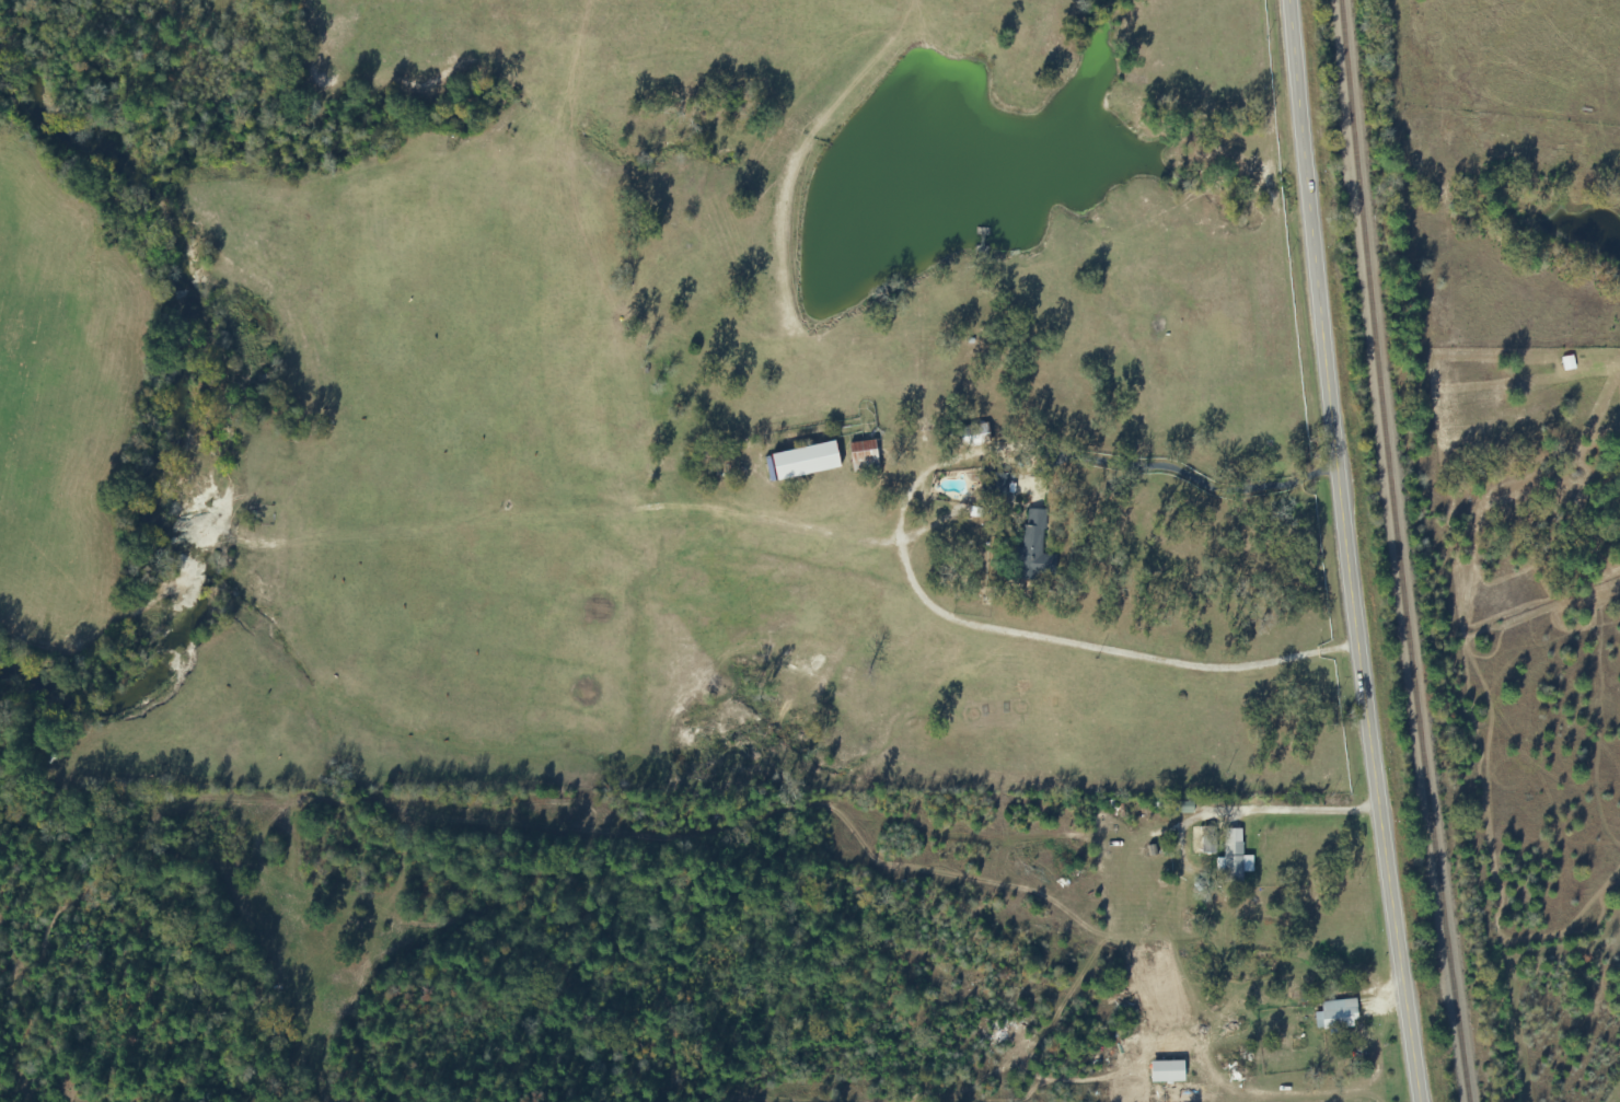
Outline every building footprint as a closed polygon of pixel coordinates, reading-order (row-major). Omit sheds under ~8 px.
[(1562,372),(1574,370),(1572,357),(1560,359),(1562,372)] [(961,451),(991,445),(986,424),(957,430),(961,451)] [(847,445),(849,474),(876,472),(874,443),(847,445)] [(1006,475),(989,475),(989,498),(1006,498),(1006,475)] [(1043,512),(1022,512),(1022,550),(1015,550),(1015,580),(1053,580),(1053,556),(1043,556),(1043,512)] [(1213,855),(1213,833),(1201,833),(1201,855),(1213,855)] [(1241,844),(1222,844),(1222,884),(1241,884),(1241,844)] [(1320,1030),(1355,1030),(1355,1011),(1320,1011),(1320,1030)]
